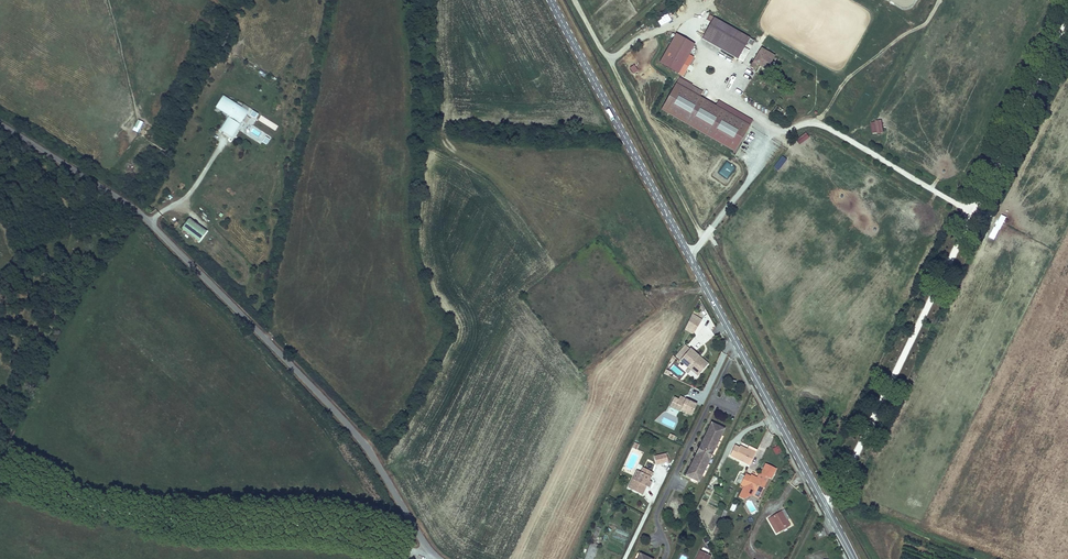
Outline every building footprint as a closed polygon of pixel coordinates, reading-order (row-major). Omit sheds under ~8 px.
[(702,39),(737,59),(744,48),(749,38),(714,18),(702,39)] [(693,45),(675,35),(659,64),(678,74),(693,45)] [(751,47),(755,40),(750,37),(746,44),(751,47)] [(744,48),(737,59),(743,63),(749,51),(744,48)] [(761,48),(750,67),(753,69),(756,64),(766,70),(774,56),(761,48)] [(634,64),(629,68),(634,73),(638,69),(634,64)] [(703,91),(679,78),(661,111),(736,152),(751,125),(700,96),(703,91)] [(228,98),(223,96),(217,106),(221,109),(228,98)] [(248,111),(228,98),(221,109),(231,115),(222,129),(233,136),(248,111)] [(777,106),(772,113),(786,123),(791,116),(777,106)] [(132,129),(138,133),(144,122),(138,119),(132,129)] [(882,120),(871,121),(872,133),(883,132),(882,120)] [(800,144),(809,137),(806,131),(796,139),(800,144)] [(718,172),(727,178),(735,167),(726,161),(718,172)] [(1000,213),(990,237),(996,240),(1006,216),(1000,213)] [(207,231),(190,218),(182,229),(199,241),(207,231)] [(703,320),(692,313),(691,316),(701,322),(703,320)] [(701,322),(691,316),(686,326),(695,331),(701,322)] [(703,345),(715,335),(709,327),(695,337),(698,340),(699,340),(703,345)] [(681,360),(690,349),(685,344),(675,356),(681,360)] [(699,355),(691,348),(690,349),(681,360),(689,367),(691,369),(699,375),(707,365),(697,357),(699,355)] [(709,363),(699,355),(697,357),(707,365),(709,363)] [(685,401),(675,396),(670,406),(681,411),(681,409),(692,415),(698,403),(686,398),(685,401)] [(676,423),(664,418),(662,423),(674,428),(676,423)] [(724,429),(712,423),(707,434),(708,434),(706,437),(705,437),(703,441),(704,442),(701,449),(704,450),(702,453),(700,452),(696,458),(695,458),(693,462),(694,463),(692,466),(691,465),(686,476),(699,482),(708,464),(706,463),(714,446),(716,447),(724,429)] [(755,454),(747,450),(740,446),(739,448),(734,446),(730,454),(750,464),(755,454)] [(668,461),(666,453),(658,455),(660,462),(668,461)] [(628,489),(640,494),(651,472),(643,468),(637,482),(633,480),(628,489)] [(651,472),(640,494),(642,495),(646,487),(649,488),(652,482),(649,481),(653,473),(651,472)] [(743,478),(741,483),(761,493),(766,482),(759,478),(751,474),(750,476),(745,474),(745,475),(743,478)] [(734,511),(737,503),(733,501),(729,509),(734,511)] [(784,509),(781,510),(787,520),(790,518),(784,509)] [(781,510),(771,517),(780,531),(790,525),(787,520),(781,510)] [(718,523),(721,525),(726,513),(723,512),(718,523)] [(585,558),(593,558),(598,546),(595,544),(596,542),(596,541),(599,532),(595,531),(585,558)] [(712,555),(702,551),(698,558),(710,558),(712,555)]
